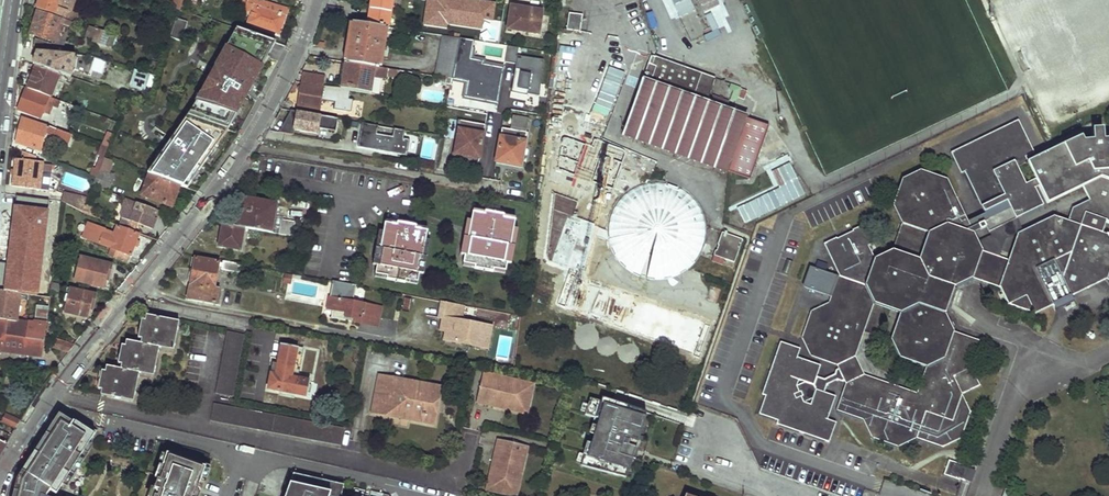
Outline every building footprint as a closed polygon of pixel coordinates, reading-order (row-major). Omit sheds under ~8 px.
[(38,2),(36,1),(34,6),(38,7),(37,9),(80,23),(82,16),(72,12),(76,0),(39,0),(38,2)] [(262,0),(248,0),(247,4),(244,11),(251,13),(248,23),(279,34),(289,9),(262,0)] [(389,27),(393,0),(372,0),(368,24),(385,27),(389,27)] [(425,15),(426,1),(419,0),(417,14),(425,15)] [(475,24),(478,1),(470,0),(436,0),(433,18),(475,24)] [(688,42),(718,30),(710,10),(718,6),(716,0),(671,0),(688,42)] [(324,17),(342,20),(344,9),(328,7),(324,17)] [(541,15),(531,13),(530,11),(530,10),(528,9),(527,8),(525,9),(524,10),(523,11),(523,13),(519,13),(519,11),(510,10),(507,29),(538,34),(541,15)] [(71,27),(73,22),(38,10),(30,34),(56,43),(63,24),(71,27)] [(567,28),(578,30),(580,12),(570,11),(567,28)] [(645,13),(649,29),(656,27),(653,11),(645,13)] [(187,21),(177,16),(169,35),(179,40),(187,21)] [(346,62),(379,67),(385,27),(368,24),(352,22),(346,62)] [(234,25),(187,112),(225,125),(260,64),(273,40),(234,25)] [(97,37),(100,30),(91,27),(89,34),(97,37)] [(117,44),(119,36),(100,30),(97,37),(94,47),(102,50),(106,40),(117,44)] [(452,79),(460,38),(445,35),(436,76),(452,79)] [(452,79),(467,81),(474,40),(460,38),(452,79)] [(516,63),(518,47),(507,46),(506,62),(516,63)] [(518,55),(512,90),(538,95),(544,60),(518,55)] [(747,120),(702,103),(703,100),(708,101),(716,80),(703,75),(657,57),(654,65),(650,64),(624,133),(728,172),(749,180),(757,160),(754,159),(758,149),(761,150),(769,129),(747,120)] [(410,72),(399,70),(379,67),(346,62),(342,88),(346,89),(370,93),(373,77),(385,79),(386,76),(408,80),(410,72)] [(58,80),(60,74),(36,66),(28,87),(52,96),(58,80)] [(150,73),(133,68),(127,86),(144,91),(150,73)] [(71,85),(73,78),(60,74),(58,80),(71,85)] [(325,78),(306,74),(303,74),(302,82),(324,86),(325,78)] [(744,98),(747,89),(723,82),(720,91),(744,98)] [(300,104),(299,109),(320,113),(322,97),(330,98),(330,94),(354,98),(346,89),(342,88),(327,86),(326,88),(302,84),(298,103),(300,104)] [(26,89),(18,109),(41,117),(44,111),(50,114),(53,105),(56,106),(59,107),(61,101),(50,97),(50,98),(26,89)] [(294,139),(315,143),(320,116),(297,112),(293,129),(295,130),(294,139)] [(186,113),(147,171),(180,183),(224,128),(186,113)] [(497,162),(522,166),(531,119),(513,116),(511,131),(503,129),(497,162)] [(45,127),(22,119),(13,141),(37,151),(45,133),(59,139),(58,143),(67,146),(71,135),(67,134),(46,126),(45,127)] [(1034,153),(1018,120),(951,153),(962,174),(965,172),(985,213),(988,220),(985,222),(990,232),(1017,218),(1043,205),(1035,188),(1039,186),(1036,179),(1025,184),(1015,162),(1034,153)] [(408,139),(402,138),(404,130),(361,121),(356,145),(405,156),(408,139)] [(454,154),(479,158),(485,125),(460,121),(454,154)] [(845,379),(846,383),(838,407),(864,418),(872,434),(901,446),(915,440),(917,436),(944,445),(962,437),(971,410),(963,392),(980,383),(972,366),(981,339),(955,330),(947,312),(956,287),(974,279),(1001,287),(1009,305),(1036,314),(1107,280),(1108,281),(1108,234),(1108,233),(1108,234),(1103,232),(1107,220),(1108,221),(1108,138),(1103,139),(1102,127),(1092,128),(1093,140),(1084,140),(1081,135),(1027,162),(1036,179),(1039,186),(1048,203),(1083,185),(1086,192),(1089,191),(1091,195),(1089,196),(1090,199),(1088,200),(1089,203),(1085,205),(1084,202),(1073,208),(1069,221),(1055,216),(1023,231),(1019,234),(1009,260),(1000,257),(982,250),(978,242),(972,228),(968,221),(950,180),(922,171),(904,178),(895,205),(904,224),(894,252),(875,260),(872,262),(865,249),(869,247),(874,244),(865,225),(853,231),(854,234),(838,241),(837,239),(824,245),(840,277),(830,302),(813,310),(804,336),(812,354),(839,364),(841,367),(845,379)] [(103,157),(109,159),(114,149),(112,147),(113,145),(110,143),(109,147),(107,146),(103,157)] [(103,145),(101,144),(97,155),(99,156),(103,158),(103,157),(107,146),(103,145)] [(41,188),(44,162),(35,161),(36,156),(23,151),(22,159),(15,158),(12,184),(41,188)] [(94,177),(103,158),(99,156),(94,168),(92,167),(88,175),(94,177)] [(742,222),(805,195),(790,161),(766,171),(773,187),(735,204),(742,222)] [(108,192),(114,176),(99,170),(92,186),(108,192)] [(172,206),(180,186),(149,174),(141,195),(172,206)] [(616,198),(614,200),(613,203),(611,206),(610,208),(609,211),(608,214),(607,217),(607,220),(606,223),(606,226),(606,229),(606,232),(607,235),(607,238),(608,241),(609,244),(610,247),(612,250),(613,253),(615,255),(617,258),(619,260),(621,262),(623,264),(626,266),(628,268),(631,269),(633,271),(636,272),(639,273),(642,274),(645,275),(648,275),(651,276),(654,276),(657,276),(660,275),(663,275),(666,274),(669,274),(672,273),(675,272),(678,270),(680,269),(683,267),(685,265),(688,263),(690,261),(692,259),(694,257),(696,254),(697,251),(699,249),(700,246),(701,243),(702,240),(703,237),(703,234),(704,231),(704,228),(704,225),(704,222),(703,219),(703,216),(702,213),(701,210),(700,207),(698,204),(697,202),(695,199),(693,197),(691,194),(689,192),(687,190),(684,188),(682,186),(679,185),(676,183),(674,182),(671,181),(668,180),(665,179),(662,179),(659,179),(656,178),(653,178),(650,179),(647,179),(644,180),(641,180),(638,182),(635,183),(632,184),(630,185),(627,187),(625,189),(622,191),(620,193),(618,195),(616,198)] [(62,201),(81,209),(86,196),(64,192),(62,201)] [(244,227),(271,232),(276,203),(243,197),(238,226),(244,227)] [(160,211),(127,198),(123,208),(126,209),(120,224),(129,228),(132,221),(153,229),(160,211)] [(14,206),(4,291),(19,293),(39,295),(49,210),(14,206)] [(494,268),(506,270),(515,219),(504,217),(504,214),(485,211),(485,214),(473,212),(463,262),(475,265),(475,267),(493,270),(494,268)] [(988,220),(985,213),(968,221),(972,228),(985,222),(988,220)] [(1019,234),(1023,231),(1017,218),(990,232),(991,235),(978,242),(982,250),(1000,257),(1006,240),(1019,234)] [(280,233),(293,235),(296,221),(282,219),(280,233)] [(749,232),(751,226),(736,221),(734,227),(749,232)] [(406,280),(418,282),(427,231),(416,228),(416,226),(398,222),(397,225),(386,223),(376,273),(387,276),(387,279),(406,282),(406,280)] [(90,224),(87,223),(82,236),(85,237),(90,224)] [(219,245),(240,249),(244,227),(238,226),(223,223),(219,245)] [(128,263),(139,235),(118,226),(113,238),(104,234),(106,230),(90,224),(85,237),(100,243),(117,250),(114,258),(128,263)] [(713,257),(734,264),(742,239),(721,233),(713,257)] [(875,260),(869,247),(865,249),(872,262),(875,260)] [(109,275),(112,265),(79,256),(73,279),(104,287),(107,275),(109,275)] [(189,298),(219,304),(222,290),(215,288),(219,267),(223,267),(222,269),(242,273),(244,264),(224,261),(224,263),(197,259),(189,298)] [(357,285),(333,281),(328,309),(334,310),(333,318),(346,321),(347,317),(355,319),(355,322),(378,326),(382,307),(354,301),(357,285)] [(93,304),(95,295),(71,289),(65,311),(87,317),(91,304),(93,304)] [(19,293),(4,291),(0,290),(0,319),(16,321),(16,320),(19,293)] [(464,305),(442,301),(439,317),(443,318),(442,327),(447,328),(445,340),(463,343),(467,340),(470,344),(487,347),(491,326),(461,321),(464,305)] [(47,321),(49,307),(36,305),(34,320),(47,321)] [(106,367),(100,396),(133,402),(139,373),(152,376),(158,348),(172,350),(178,321),(145,315),(139,343),(125,341),(119,369),(106,367)] [(46,324),(16,320),(16,321),(0,319),(0,351),(42,356),(46,324)] [(227,331),(215,393),(233,396),(246,335),(227,331)] [(69,352),(74,345),(55,340),(53,347),(69,352)] [(798,358),(802,347),(782,340),(764,392),(768,394),(761,412),(780,419),(779,422),(831,440),(838,421),(826,417),(828,412),(830,413),(837,394),(826,391),(818,387),(815,396),(813,403),(806,400),(798,385),(800,378),(807,380),(815,383),(818,374),(822,364),(803,357),(802,360),(798,358)] [(272,370),(268,388),(307,396),(310,381),(297,379),(303,349),(282,345),(276,371),(272,370)] [(844,380),(845,379),(841,367),(838,368),(837,372),(827,377),(818,374),(815,383),(807,380),(798,385),(806,400),(815,396),(818,387),(826,391),(829,383),(840,378),(844,380)] [(484,373),(480,390),(489,392),(490,387),(498,389),(495,406),(527,413),(534,385),(502,377),(501,380),(492,378),(493,375),(484,373)] [(380,376),(375,403),(413,411),(412,420),(435,424),(442,388),(418,383),(417,388),(397,384),(398,379),(380,376)] [(398,379),(397,384),(417,388),(418,383),(398,379)] [(480,390),(477,402),(495,406),(498,389),(490,387),(489,392),(480,390)] [(581,464),(626,478),(646,413),(613,402),(614,400),(603,396),(602,400),(590,397),(585,413),(600,418),(590,451),(586,450),(581,464)] [(345,426),(215,403),(211,421),(341,446),(345,426)] [(375,403),(373,412),(412,420),(413,411),(375,403)] [(16,428),(21,421),(7,413),(2,421),(16,428)] [(80,423),(64,415),(56,427),(71,436),(78,426),(90,429),(79,425),(80,423)] [(55,491),(61,495),(102,432),(90,429),(78,426),(71,436),(56,427),(21,482),(16,495),(52,495),(55,491)] [(500,439),(496,456),(509,459),(511,452),(507,451),(509,441),(500,439)] [(488,490),(513,495),(517,495),(525,464),(521,463),(523,454),(527,455),(529,446),(509,441),(507,451),(511,452),(509,459),(496,456),(488,490)] [(172,455),(170,459),(178,462),(173,475),(165,472),(159,491),(167,493),(166,495),(201,495),(197,494),(200,487),(203,488),(210,469),(172,455)] [(113,457),(111,465),(129,467),(130,460),(113,457)] [(178,462),(170,459),(165,472),(173,475),(178,462)] [(962,464),(949,459),(943,474),(957,479),(958,477),(964,479),(968,468),(961,466),(962,464)] [(971,482),(975,471),(968,468),(964,479),(971,482)] [(344,485),(294,474),(286,495),(342,495),(344,485)] [(933,481),(929,488),(944,495),(947,488),(933,481)]
